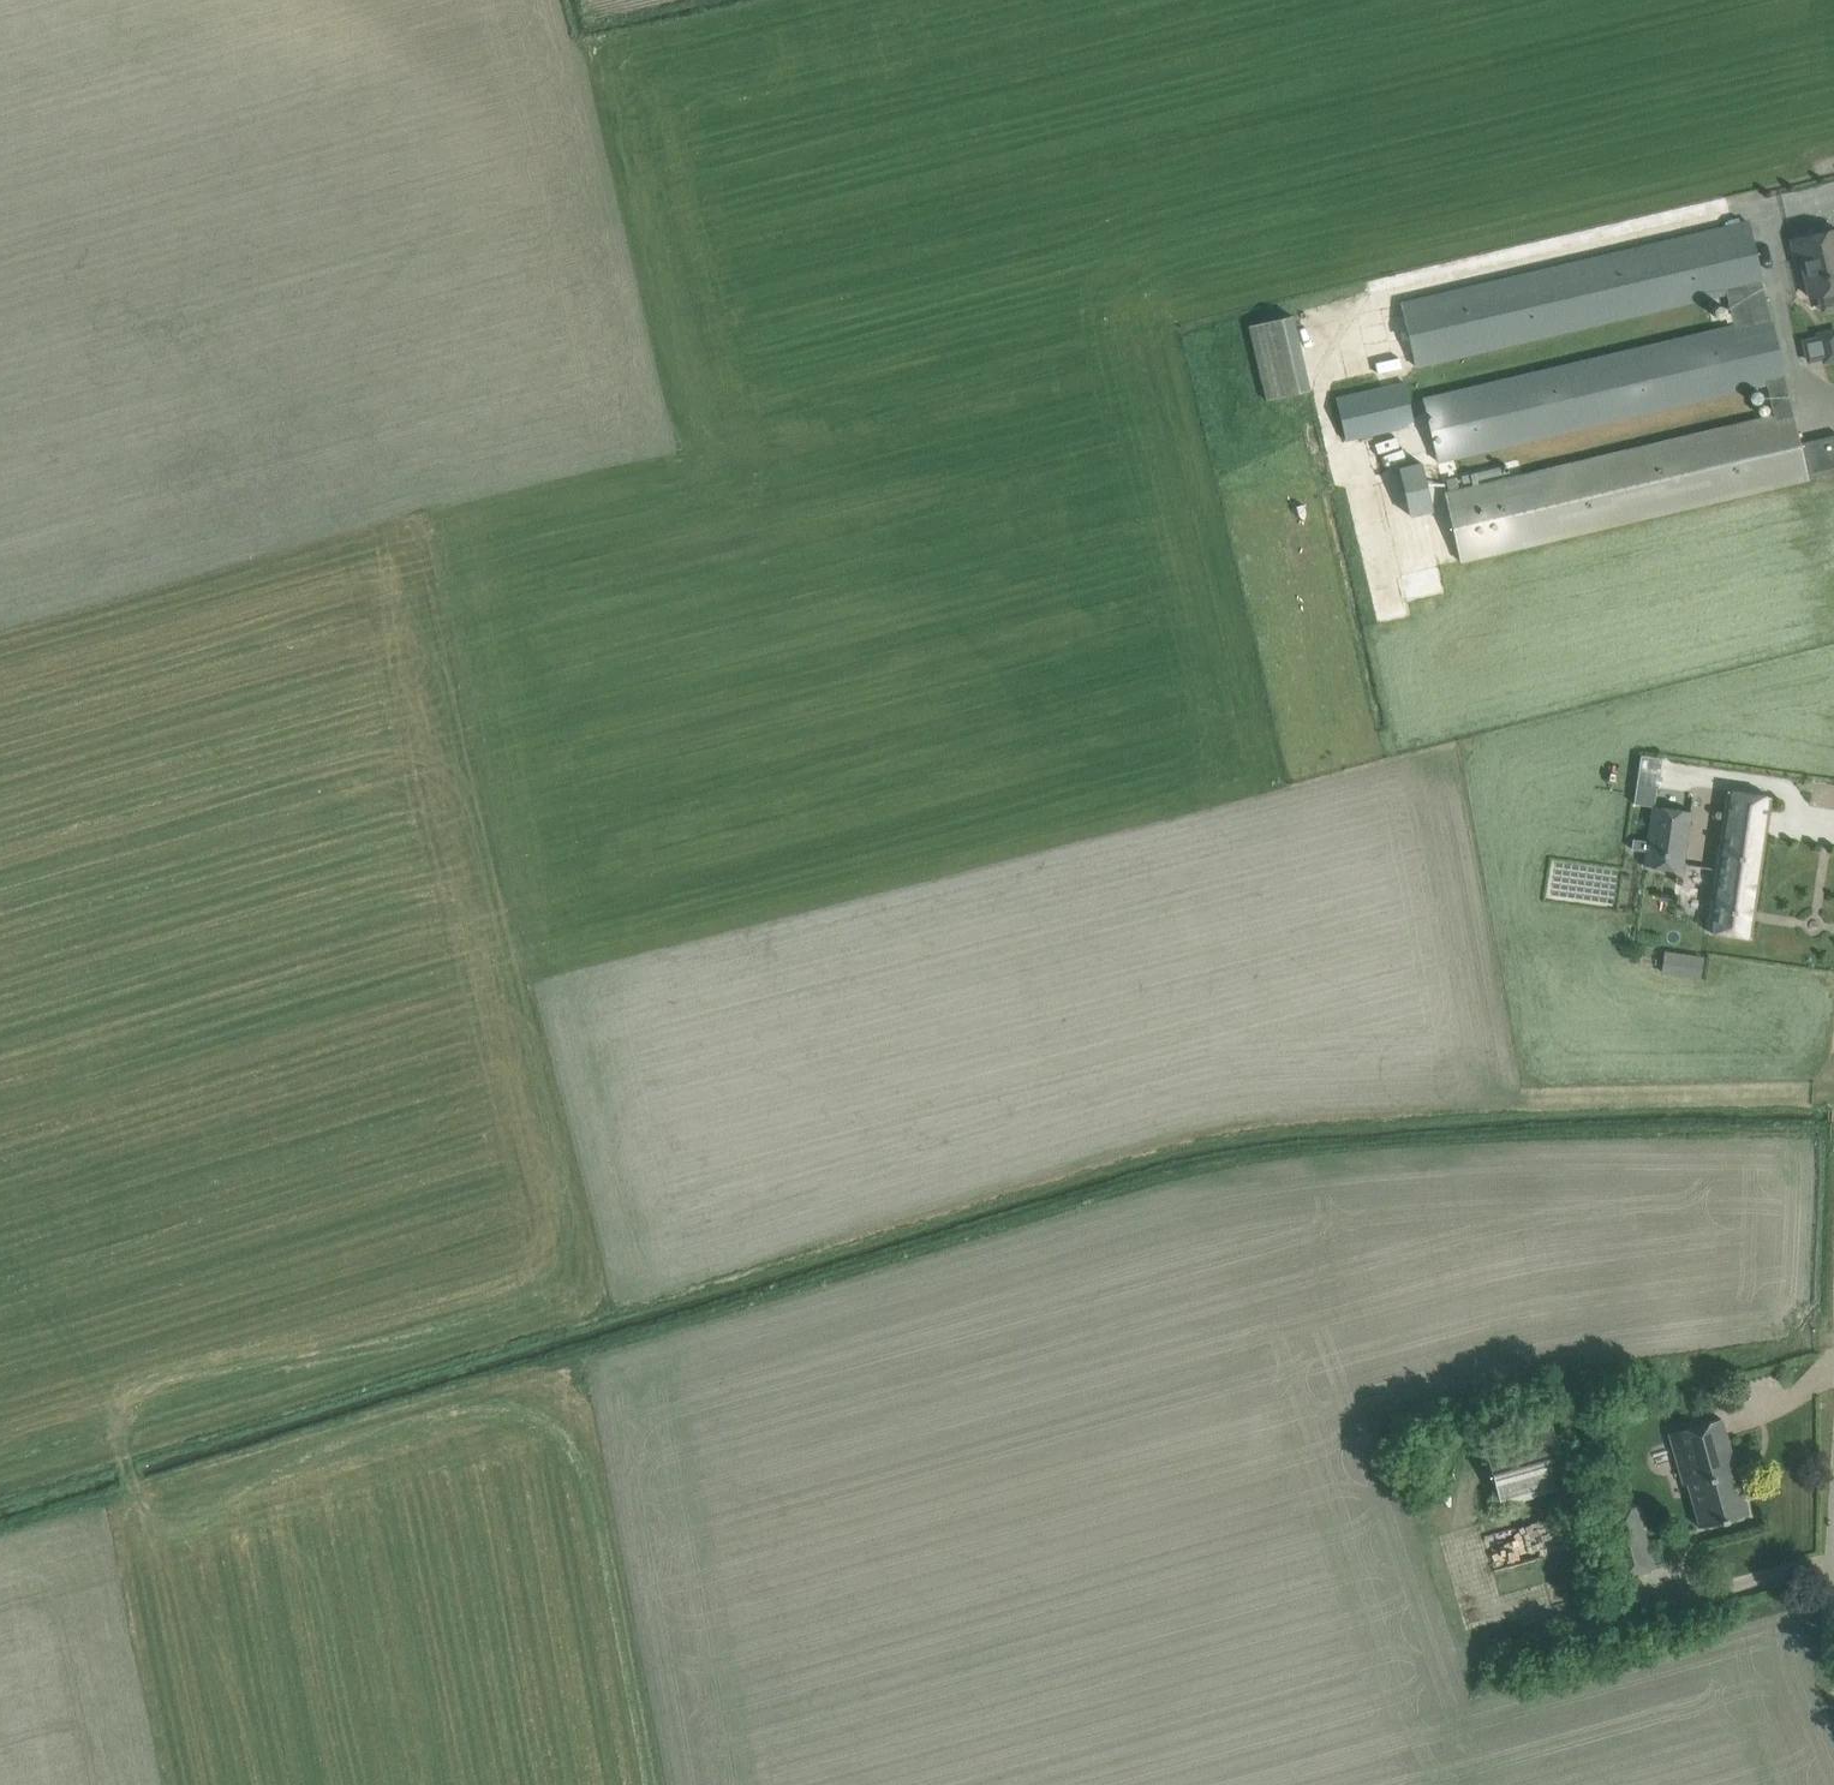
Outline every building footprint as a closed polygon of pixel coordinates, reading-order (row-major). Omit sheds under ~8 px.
[(1735,329),(1425,401),(1439,462),(1767,385),(1774,414),(1446,491),(1462,560),(1808,479),(1807,474),(1833,468),(1833,434),(1799,443),(1748,224),(1403,305),(1418,368),(1727,295),(1735,329)] [(1792,240),(1797,262),(1805,260),(1813,296),(1833,291),(1833,230),(1792,240)] [(1266,400),(1311,390),(1293,315),(1249,325),(1266,400)] [(1833,359),(1833,332),(1819,335),(1825,361),(1833,359)] [(1348,395),(1336,398),(1347,441),(1405,427),(1413,422),(1404,382),(1378,388),(1348,395)] [(1405,515),(1429,509),(1417,460),(1393,466),(1405,515)] [(1634,780),(1630,801),(1651,804),(1655,784),(1634,780)] [(1751,937),(1771,796),(1728,790),(1708,931),(1751,937)] [(1683,870),(1691,811),(1653,806),(1645,865),(1683,870)] [(1666,952),(1663,971),(1699,977),(1702,957),(1666,952)] [(1749,1513),(1721,1417),(1698,1424),(1668,1433),(1676,1461),(1682,1484),(1688,1482),(1701,1527),(1749,1513)] [(1552,1423),(1485,1442),(1503,1506),(1570,1487),(1552,1423)] [(1637,1504),(1602,1515),(1612,1549),(1647,1539),(1637,1504)] [(1510,1532),(1486,1535),(1490,1559),(1513,1555),(1510,1532)]
